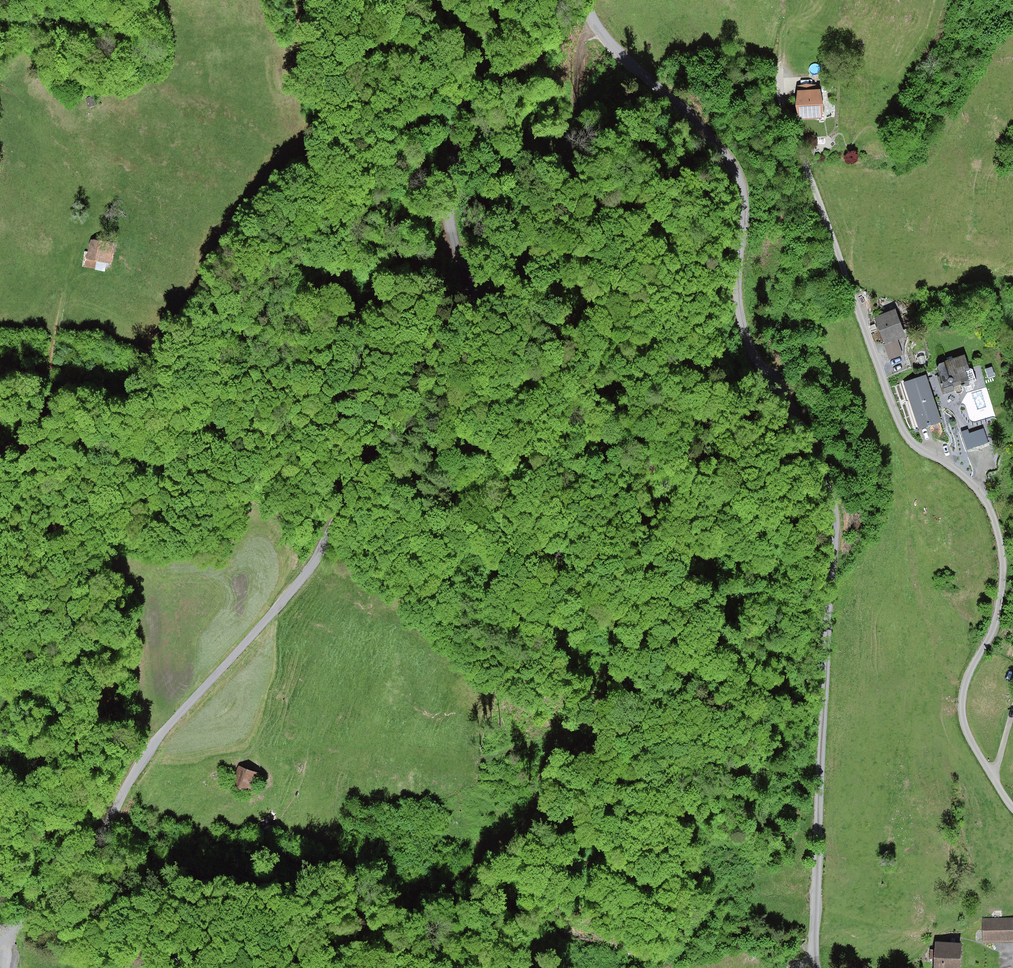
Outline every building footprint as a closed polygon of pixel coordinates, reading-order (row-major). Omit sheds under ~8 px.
[(829,95),(803,94),(802,114),(828,115),(829,95)] [(110,274),(116,245),(93,240),(86,269),(110,274)] [(902,308),(879,316),(889,346),(912,337),(902,308)] [(970,355),(941,365),(950,392),(979,382),(970,355)] [(931,382),(908,390),(920,424),(943,416),(931,382)] [(985,425),(964,432),(969,449),(991,441),(985,425)] [(264,773),(240,766),(235,787),(258,793),(264,773)] [(984,920),(985,944),(1012,943),(1012,919),(984,920)] [(938,943),(937,967),(966,967),(967,944),(938,943)]
